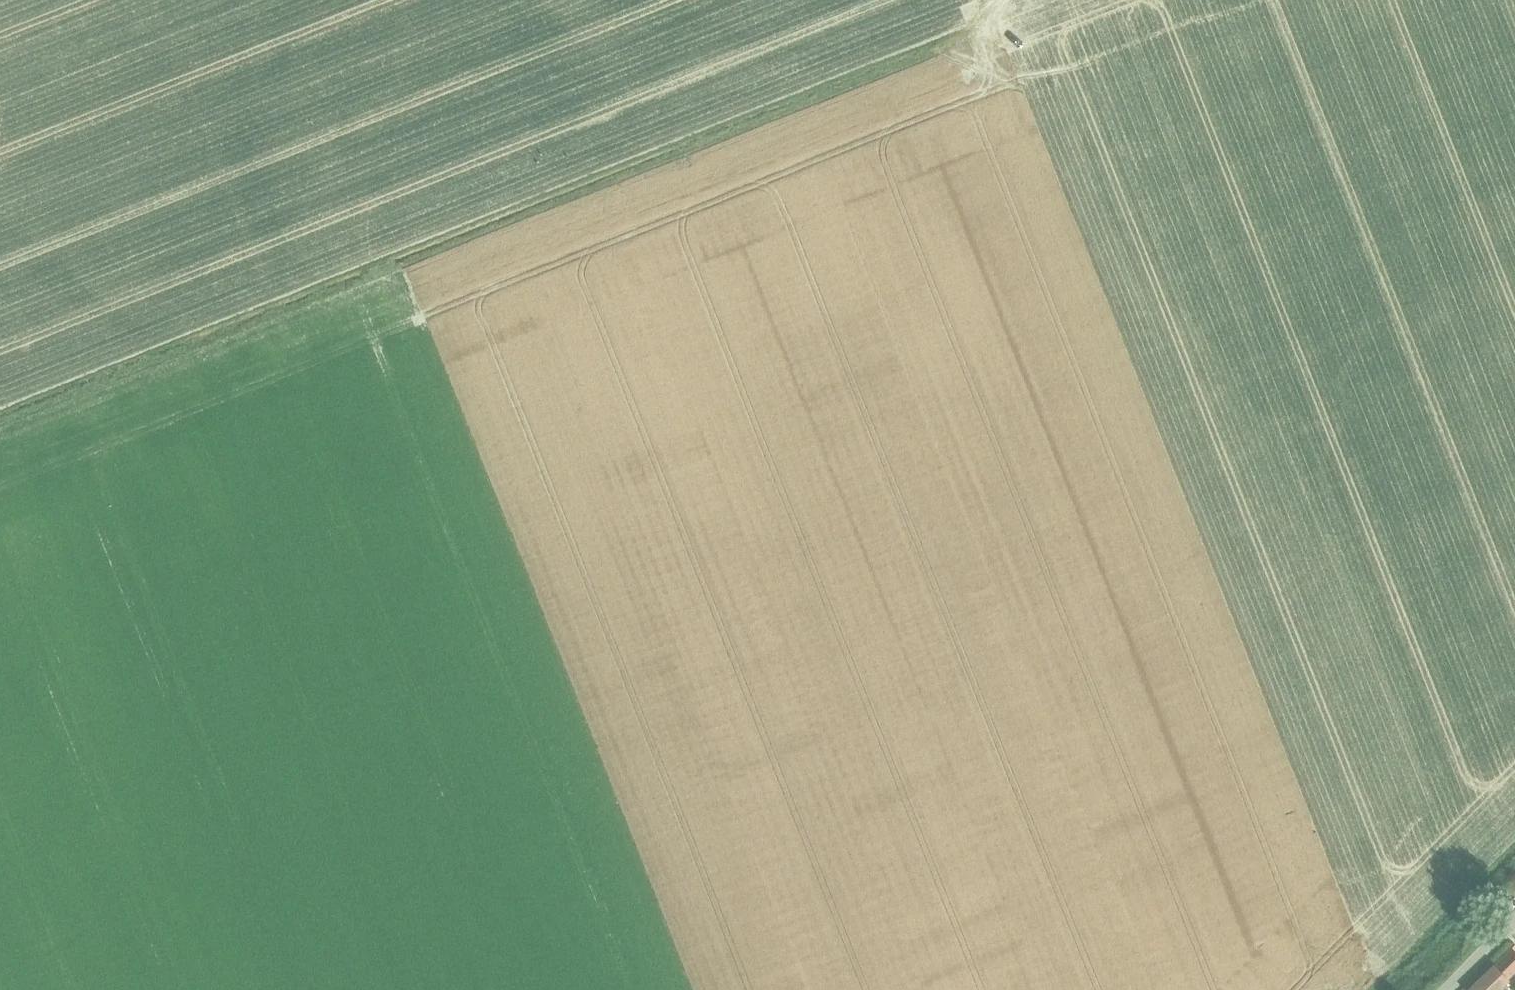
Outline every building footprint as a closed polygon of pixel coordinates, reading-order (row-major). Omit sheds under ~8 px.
[(1514,971),(1514,953),(1510,948),(1493,965),(1494,965),(1468,989),(1495,989),(1514,971)]
